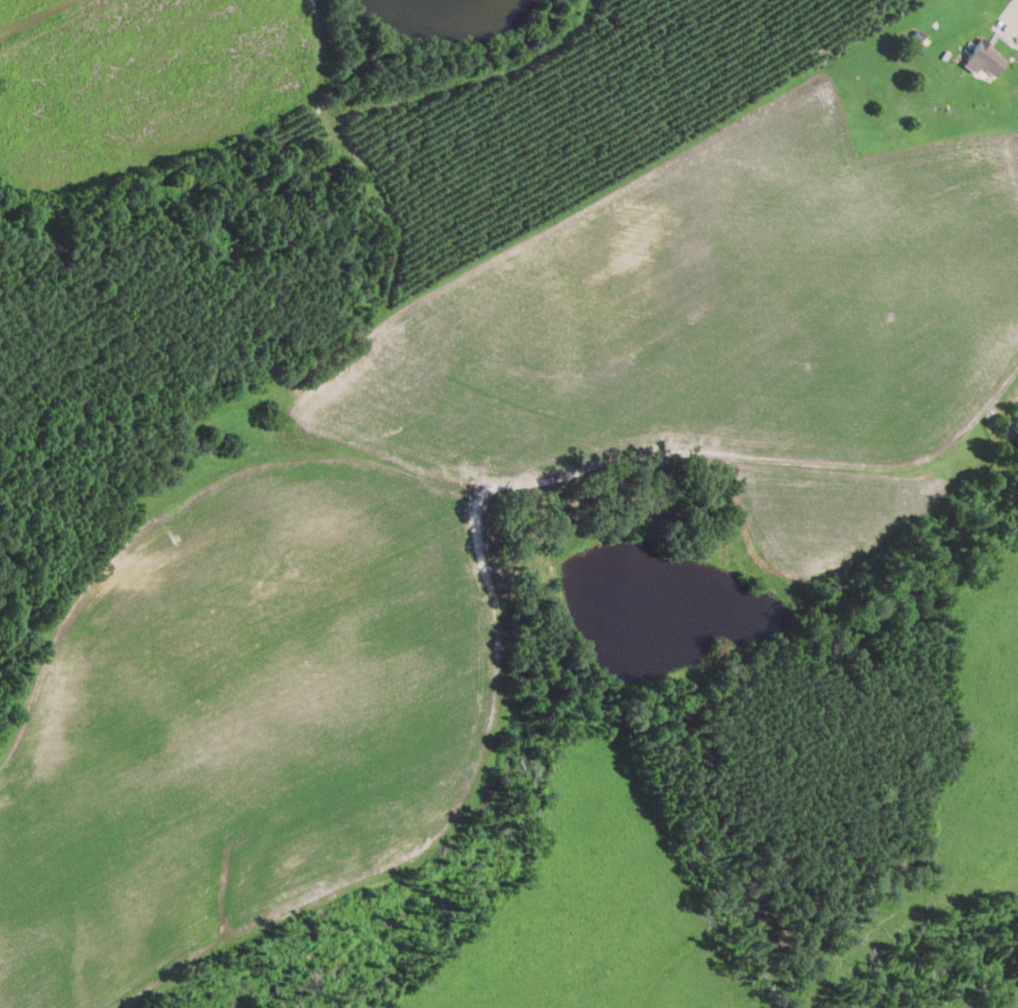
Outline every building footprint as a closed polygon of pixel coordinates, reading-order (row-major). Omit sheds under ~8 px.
[(985,81),(1003,63),(979,39),(961,58),(985,81)]
